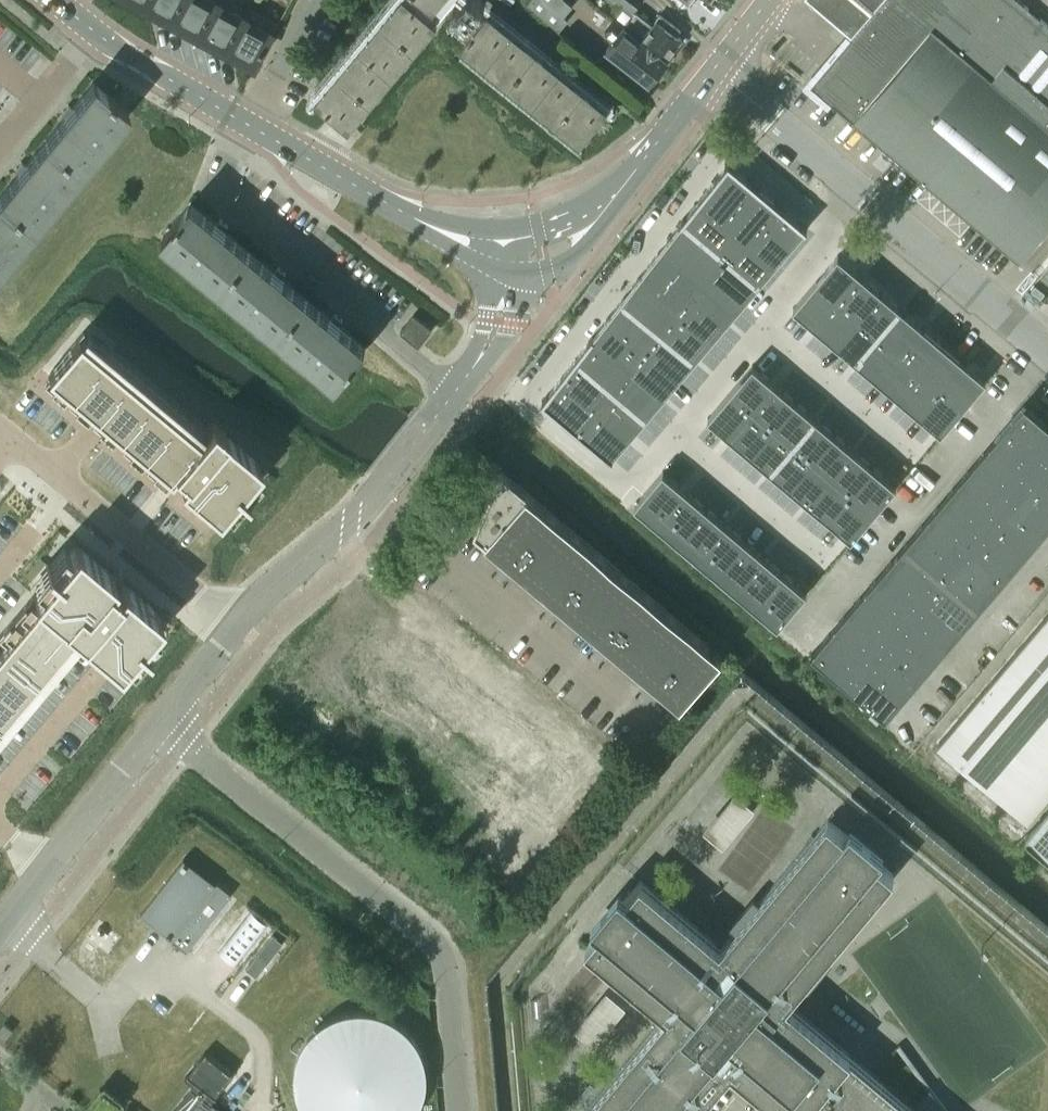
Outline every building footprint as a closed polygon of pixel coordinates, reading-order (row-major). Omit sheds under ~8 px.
[(146,3),(173,17),(183,0),(148,0),(146,3)] [(214,0),(183,0),(173,17),(200,32),(217,2),(214,0)] [(316,93),(349,121),(437,16),(428,8),(431,4),(435,0),(394,0),(316,93)] [(470,19),(479,8),(486,13),(460,46),(580,142),(611,105),(483,0),(447,0),(470,19)] [(566,0),(530,0),(527,4),(559,30),(567,19),(563,15),(572,5),(566,0)] [(631,11),(640,0),(617,0),(631,11)] [(854,36),(885,0),(812,0),(854,36)] [(1019,0),(885,0),(854,36),(813,86),(854,121),(1018,260),(1047,224),(1047,25),(1019,0)] [(244,17),(217,2),(200,32),(228,47),(244,17)] [(681,31),(659,14),(655,20),(655,21),(652,25),(636,11),(626,23),(619,17),(615,18),(667,59),(682,39),(677,36),(681,31)] [(272,32),(244,17),(228,47),(256,62),(272,32)] [(667,59),(615,18),(613,18),(605,28),(606,34),(613,39),(606,49),(649,82),(667,59)] [(77,170),(126,110),(92,82),(71,108),(67,104),(61,112),(65,115),(43,142),(77,170)] [(77,170),(43,142),(24,165),(20,161),(14,169),(18,172),(0,194),(0,200),(31,225),(77,170)] [(725,218),(756,182),(728,158),(699,196),(725,218)] [(751,240),(782,204),(756,182),(725,218),(743,234),(751,240)] [(743,234),(725,218),(699,196),(684,216),(727,253),(743,234)] [(31,225),(0,200),(0,263),(31,225)] [(249,250),(225,230),(224,230),(228,225),(220,219),(217,223),(191,202),(163,235),(222,284),(249,250)] [(777,263),(808,226),(782,204),(751,240),(777,263)] [(727,253),(684,216),(668,236),(710,272),(727,253)] [(777,263),(751,240),(743,234),(727,253),(760,282),(777,263)] [(710,272),(668,236),(653,255),(694,291),(710,272)] [(307,297),(283,278),(282,277),(285,273),(278,267),(274,271),(249,250),(222,284),(279,331),(307,297)] [(760,282),(727,253),(710,272),(744,301),(760,282)] [(694,291),(653,255),(638,275),(678,309),(694,291)] [(845,304),(868,278),(844,258),(821,284),(845,304)] [(744,301),(710,272),(694,291),(728,320),(744,301)] [(678,309),(638,275),(622,295),(661,328),(678,309)] [(864,321),(887,294),(868,278),(845,304),(864,321)] [(823,331),(845,304),(821,284),(799,310),(823,331)] [(728,320),(694,291),(678,309),(711,338),(728,320)] [(883,337),(906,311),(887,294),(864,321),(883,337)] [(661,328),(622,295),(607,315),(645,347),(661,328)] [(365,346),(340,325),(339,324),(342,320),(335,314),(331,318),(307,297),(279,331),(337,379),(365,346)] [(841,347),(864,321),(845,304),(823,331),(841,347)] [(711,338),(678,309),(661,328),(695,357),(711,338)] [(902,353),(925,327),(906,311),(883,337),(902,353)] [(431,329),(413,314),(400,331),(418,346),(431,329)] [(645,347),(607,315),(592,335),(629,366),(645,347)] [(860,363),(883,337),(864,321),(841,347),(860,363)] [(921,370),(944,343),(925,327),(902,353),(921,370)] [(695,357),(661,328),(645,347),(679,376),(695,357)] [(82,331),(46,373),(169,477),(174,470),(180,475),(184,478),(179,483),(216,514),(259,463),(225,435),(226,434),(211,421),(202,431),(82,331)] [(629,366),(592,335),(577,354),(613,385),(629,366)] [(879,380),(902,353),(883,337),(860,363),(879,380)] [(940,386),(963,359),(944,343),(921,370),(940,386)] [(679,376),(645,347),(629,366),(663,395),(679,376)] [(898,396),(921,370),(902,353),(879,380),(898,396)] [(613,385),(577,354),(561,374),(596,404),(613,385)] [(986,380),(963,359),(940,386),(964,406),(986,380)] [(755,410),(777,384),(753,363),(731,389),(755,410)] [(663,395),(629,366),(613,385),(646,414),(663,395)] [(917,412),(940,386),(921,370),(898,396),(917,412)] [(596,404),(561,374),(543,398),(577,427),(596,404)] [(774,426),(796,400),(777,384),(755,410),(774,426)] [(646,414),(613,385),(596,404),(630,433),(646,414)] [(941,433),(964,406),(940,386),(917,412),(941,433)] [(732,436),(755,410),(731,389),(708,416),(732,436)] [(793,442),(815,416),(796,400),(774,426),(793,442)] [(1024,403),(998,434),(1036,466),(1047,451),(1047,423),(1024,403)] [(630,433),(596,404),(577,427),(611,456),(630,433)] [(751,453),(774,426),(755,410),(732,436),(751,453)] [(812,459),(834,432),(815,416),(793,442),(812,459)] [(770,469),(793,442),(774,426),(751,453),(770,469)] [(830,475),(853,449),(834,432),(812,459),(830,475)] [(1036,466),(998,434),(983,452),(1020,484),(1036,466)] [(789,485),(812,459),(793,442),(770,469),(789,485)] [(849,491),(872,465),(853,449),(830,475),(849,491)] [(1036,466),(1047,476),(1047,451),(1036,466)] [(1020,484),(983,452),(967,470),(1005,502),(1020,484)] [(808,501),(830,475),(812,459),(789,485),(808,501)] [(896,485),(872,465),(849,491),(873,512),(896,485)] [(1036,466),(1020,484),(1047,507),(1047,476),(1036,466)] [(658,523),(687,489),(663,468),(634,502),(658,523)] [(1005,502),(967,470),(952,488),(989,520),(1005,502)] [(512,564),(553,515),(500,471),(496,479),(474,533),(473,534),(505,560),(506,558),(512,564)] [(827,518),(849,491),(830,475),(808,501),(827,518)] [(1020,484),(1005,502),(1042,534),(1047,527),(1047,507),(1020,484)] [(989,520),(952,488),(936,507),(974,539),(989,520)] [(677,539),(706,505),(687,489),(658,523),(677,539)] [(851,538),(873,512),(849,491),(827,518),(851,538)] [(1042,534),(1005,502),(989,520),(1027,552),(1042,534)] [(696,555),(725,522),(706,505),(677,539),(696,555)] [(974,539),(936,507),(921,525),(958,557),(974,539)] [(535,585),(577,535),(553,515),(512,564),(518,569),(517,570),(535,585)] [(1027,552),(989,520),(974,539),(1011,570),(1027,552)] [(715,571),(744,538),(725,522),(696,555),(715,571)] [(958,557),(921,525),(905,543),(943,575),(958,557)] [(560,604),(601,555),(577,535),(535,585),(553,600),(554,599),(560,604)] [(734,588),(763,554),(744,538),(715,571),(734,588)] [(1011,570),(974,539),(958,557),(996,589),(1011,570)] [(943,575),(905,543),(890,561),(927,593),(943,575)] [(0,632),(0,718),(74,629),(117,665),(137,641),(145,648),(147,645),(139,639),(159,615),(121,583),(117,588),(109,581),(113,576),(75,544),(54,568),(46,561),(44,563),(52,570),(32,594),(0,632)] [(753,604),(781,570),(763,554),(734,588),(753,604)] [(582,625),(624,575),(601,555),(560,604),(566,609),(565,611),(566,611),(582,625)] [(996,589),(958,557),(943,575),(980,607),(996,589)] [(927,593),(890,561),(874,580),(912,611),(927,593)] [(805,591),(781,570),(753,604),(776,624),(805,591)] [(608,644),(649,595),(624,575),(582,625),(601,640),(602,639),(608,644)] [(980,607),(943,575),(927,593),(965,625),(980,607)] [(912,611),(874,580),(859,598),(897,630),(912,611)] [(965,625),(927,593),(912,611),(950,643),(965,625)] [(631,665),(673,616),(649,595),(608,644),(614,649),(613,651),(614,651),(631,665)] [(844,616),(881,648),(897,630),(859,598),(844,616)] [(950,643),(912,611),(897,630),(934,661),(950,643)] [(656,684),(697,636),(673,616),(631,665),(649,680),(650,679),(656,684)] [(866,666),(881,648),(844,616),(828,634),(866,666)] [(940,745),(1028,820),(1047,796),(1047,619),(940,745)] [(390,625),(364,658),(382,673),(409,639),(390,625)] [(934,661),(897,630),(881,648),(919,680),(934,661)] [(866,666),(828,634),(812,653),(850,685),(866,666)] [(681,707),(722,657),(697,636),(656,684),(662,689),(661,691),(662,691),(674,702),(675,700),(679,704),(678,705),(681,707)] [(409,639),(382,673),(401,688),(428,654),(409,639)] [(919,680),(881,648),(866,666),(903,698),(919,680)] [(428,654),(401,688),(420,702),(446,669),(428,654)] [(364,658),(337,691),(356,706),(382,673),(364,658)] [(866,666),(850,685),(887,717),(903,698),(866,666)] [(382,673),(356,706),(375,721),(401,688),(382,673)] [(401,688),(375,721),(393,736),(420,702),(401,688)] [(484,699),(457,732),(476,747),(502,714),(484,699)] [(420,702),(393,736),(412,751),(438,717),(420,702)] [(502,714),(476,747),(494,762),(521,729),(502,714)] [(438,717),(412,751),(431,765),(457,732),(438,717)] [(521,729),(494,762),(513,777),(540,744),(521,729)] [(540,744),(513,777),(532,792),(558,759),(540,744)] [(476,747),(449,780),(468,795),(494,762),(476,747)] [(558,759),(532,792),(551,807),(577,774),(558,759)] [(494,762),(468,795),(487,810),(513,777),(494,762)] [(513,777),(487,810),(505,825),(532,792),(513,777)] [(1026,834),(1047,852),(1047,807),(1026,834)] [(929,1087),(912,1108),(786,1002),(893,875),(827,819),(720,947),(640,880),(626,897),(619,890),(591,923),(599,930),(585,946),(665,1013),(583,1110),(695,1110),(731,1068),(782,1110),(947,1110),(929,1087)] [(216,882),(184,857),(140,913),(172,938),(172,939),(187,951),(232,893),(217,881),(216,882)] [(420,1106),(426,1085),(425,1063),(417,1042),(402,1026),(383,1015),(361,1011),(340,1014),(321,1024),(307,1039),(297,1058),(295,1079),(299,1100),(306,1110),(416,1110),(420,1106)] [(233,1074),(205,1051),(185,1076),(193,1083),(171,1110),(203,1110),(233,1074)]
